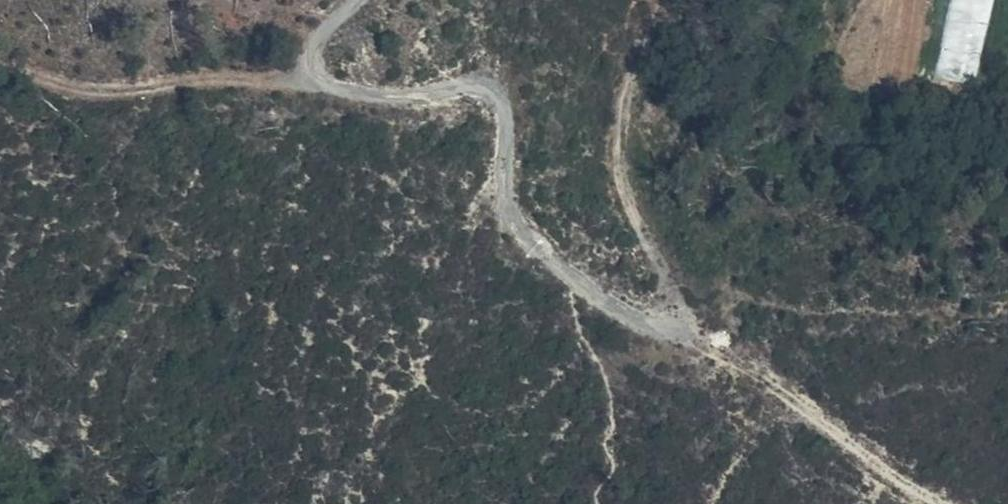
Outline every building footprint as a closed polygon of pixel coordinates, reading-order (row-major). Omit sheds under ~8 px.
[(937,74),(979,82),(994,0),(951,0),(937,74)]
